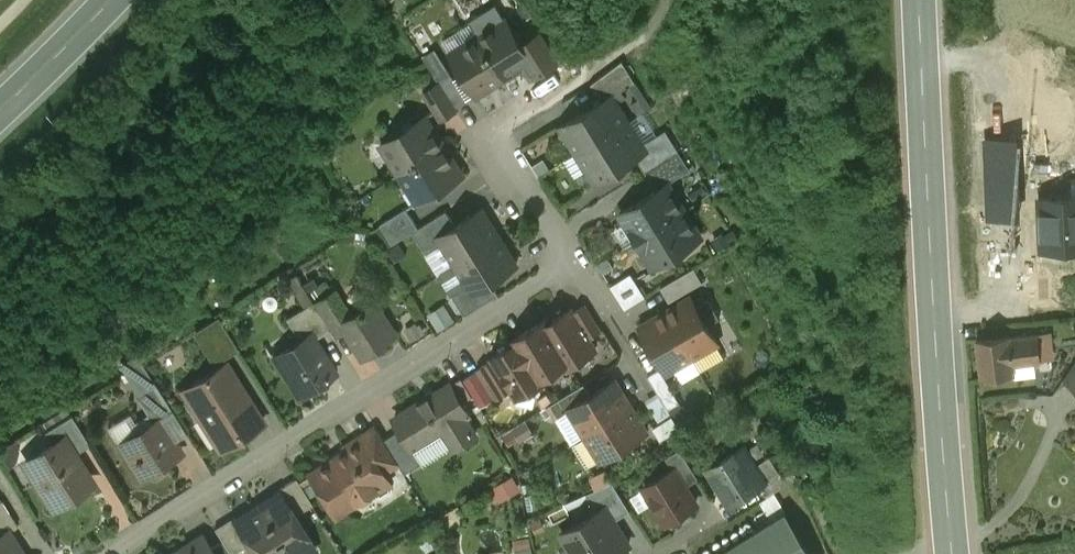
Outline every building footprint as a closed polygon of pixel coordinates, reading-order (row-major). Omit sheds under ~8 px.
[(531,59),(507,20),(479,37),(503,76),(531,59)] [(503,76),(479,37),(452,54),(476,93),(503,76)] [(545,86),(570,74),(557,46),(541,54),(547,67),(538,71),(545,86)] [(623,60),(591,83),(602,100),(611,95),(612,95),(636,81),(623,60)] [(468,99),(447,66),(435,74),(440,82),(456,107),(468,99)] [(440,82),(424,92),(440,118),(456,108),(456,107),(440,82)] [(602,100),(563,124),(561,136),(572,138),(579,149),(576,151),(577,152),(627,121),(612,95),(611,95),(602,100)] [(425,116),(402,131),(396,129),(390,133),(389,139),(387,140),(394,152),(392,159),(401,172),(447,143),(443,136),(437,135),(425,116)] [(627,121),(577,152),(578,153),(580,152),(589,166),(587,177),(598,180),(637,156),(646,150),(642,144),(627,121)] [(666,129),(642,144),(646,150),(637,156),(646,171),(680,150),(666,129)] [(1014,138),(985,139),(989,217),(1017,215),(1014,138)] [(447,143),(401,172),(419,201),(462,174),(450,155),(452,150),(447,143)] [(667,183),(621,211),(638,238),(684,210),(667,183)] [(1040,199),(1043,247),(1074,246),(1074,197),(1040,199)] [(407,206),(381,222),(393,243),(413,230),(419,226),(407,206)] [(456,224),(439,235),(443,242),(456,263),(500,236),(482,208),(456,224)] [(419,226),(413,230),(427,252),(443,242),(439,235),(456,224),(447,209),(419,226)] [(684,210),(638,238),(643,246),(642,250),(651,264),(654,264),(655,265),(701,237),(684,210)] [(500,236),(456,263),(469,284),(474,291),(491,280),(517,264),(500,236)] [(695,266),(661,286),(670,301),(703,281),(695,266)] [(625,305),(647,295),(635,270),(613,280),(625,305)] [(474,291),(469,284),(453,294),(465,314),(499,293),(491,280),(474,291)] [(335,288),(313,302),(329,329),(334,336),(345,329),(341,322),(352,315),(335,288)] [(718,341),(692,296),(666,311),(692,356),(718,341)] [(312,301),(286,317),(300,339),(310,333),(314,339),(329,329),(313,302),(312,301)] [(352,315),(341,322),(345,329),(362,355),(395,334),(374,301),(352,315)] [(601,329),(586,304),(574,312),(589,336),(601,329)] [(550,316),(509,341),(511,345),(492,357),(494,359),(512,388),(517,397),(525,392),(537,395),(540,383),(543,381),(541,377),(568,361),(570,364),(596,348),(589,336),(574,312),(571,308),(552,320),(550,316)] [(666,311),(641,326),(667,371),(692,356),(666,311)] [(238,349),(217,315),(197,328),(218,361),(238,349)] [(1011,334),(977,338),(981,376),(1015,372),(1014,363),(1042,360),(1038,332),(1011,335),(1011,334)] [(300,339),(288,347),(290,351),(289,356),(278,363),(287,377),(289,378),(299,394),(334,373),(314,339),(310,333),(300,339)] [(512,388),(494,359),(477,369),(496,398),(512,388)] [(225,361),(182,388),(218,445),(261,418),(225,361)] [(1065,379),(1069,383),(1072,387),(1074,390),(1074,364),(1065,379)] [(680,401),(661,367),(648,374),(669,408),(680,401)] [(591,394),(570,407),(571,409),(586,433),(631,406),(615,379),(591,394)] [(173,410),(155,382),(138,392),(149,410),(155,406),(162,417),(173,410)] [(450,383),(395,417),(401,429),(413,448),(414,448),(444,429),(455,447),(476,434),(466,416),(469,414),(450,383)] [(584,383),(551,403),(559,416),(571,409),(570,407),(591,394),(584,383)] [(631,406),(586,433),(602,460),(647,432),(631,406)] [(71,414),(47,429),(56,442),(67,435),(76,450),(89,442),(71,414)] [(672,414),(653,426),(661,438),(680,427),(672,414)] [(142,434),(120,447),(132,465),(141,459),(148,472),(179,453),(157,419),(139,430),(142,434)] [(511,443),(534,432),(528,421),(506,432),(511,443)] [(385,439),(378,428),(363,437),(384,471),(398,462),(385,439)] [(413,448),(401,429),(385,439),(398,462),(405,473),(423,462),(414,448),(413,448)] [(56,442),(25,461),(52,504),(89,482),(88,480),(84,483),(76,470),(85,464),(76,450),(67,435),(56,442)] [(360,438),(346,447),(345,451),(310,473),(336,515),(375,491),(378,496),(382,497),(392,491),(393,487),(390,482),(391,481),(384,471),(363,437),(362,438),(360,438)] [(743,446),(708,468),(730,503),(765,481),(743,446)] [(680,448),(667,456),(674,468),(675,468),(688,460),(680,448)] [(688,460),(675,468),(686,485),(699,477),(688,460)] [(674,468),(645,486),(651,497),(649,498),(658,513),(661,511),(667,522),(697,503),(686,485),(675,468),(674,468)] [(503,499),(523,487),(515,474),(495,487),(503,499)] [(312,504),(296,477),(276,489),(278,493),(280,492),(294,515),(312,504)] [(613,481),(587,492),(598,510),(605,506),(614,520),(631,510),(613,481)] [(280,492),(278,493),(258,506),(288,553),(297,553),(312,545),(294,515),(280,492)] [(0,500),(0,534),(5,531),(5,532),(18,525),(2,499),(0,500)] [(258,506),(237,519),(235,520),(249,542),(257,553),(288,553),(258,506)] [(562,532),(576,553),(615,553),(629,545),(614,520),(605,506),(598,510),(562,532)] [(717,553),(814,553),(787,510),(717,553)] [(234,515),(215,527),(222,540),(231,553),(249,542),(235,520),(237,519),(234,515)] [(5,532),(5,531),(0,534),(0,553),(19,553),(5,532)] [(205,550),(198,540),(175,553),(207,553),(205,550)] [(222,540),(205,550),(207,553),(212,553),(214,553),(231,553),(222,540)]
